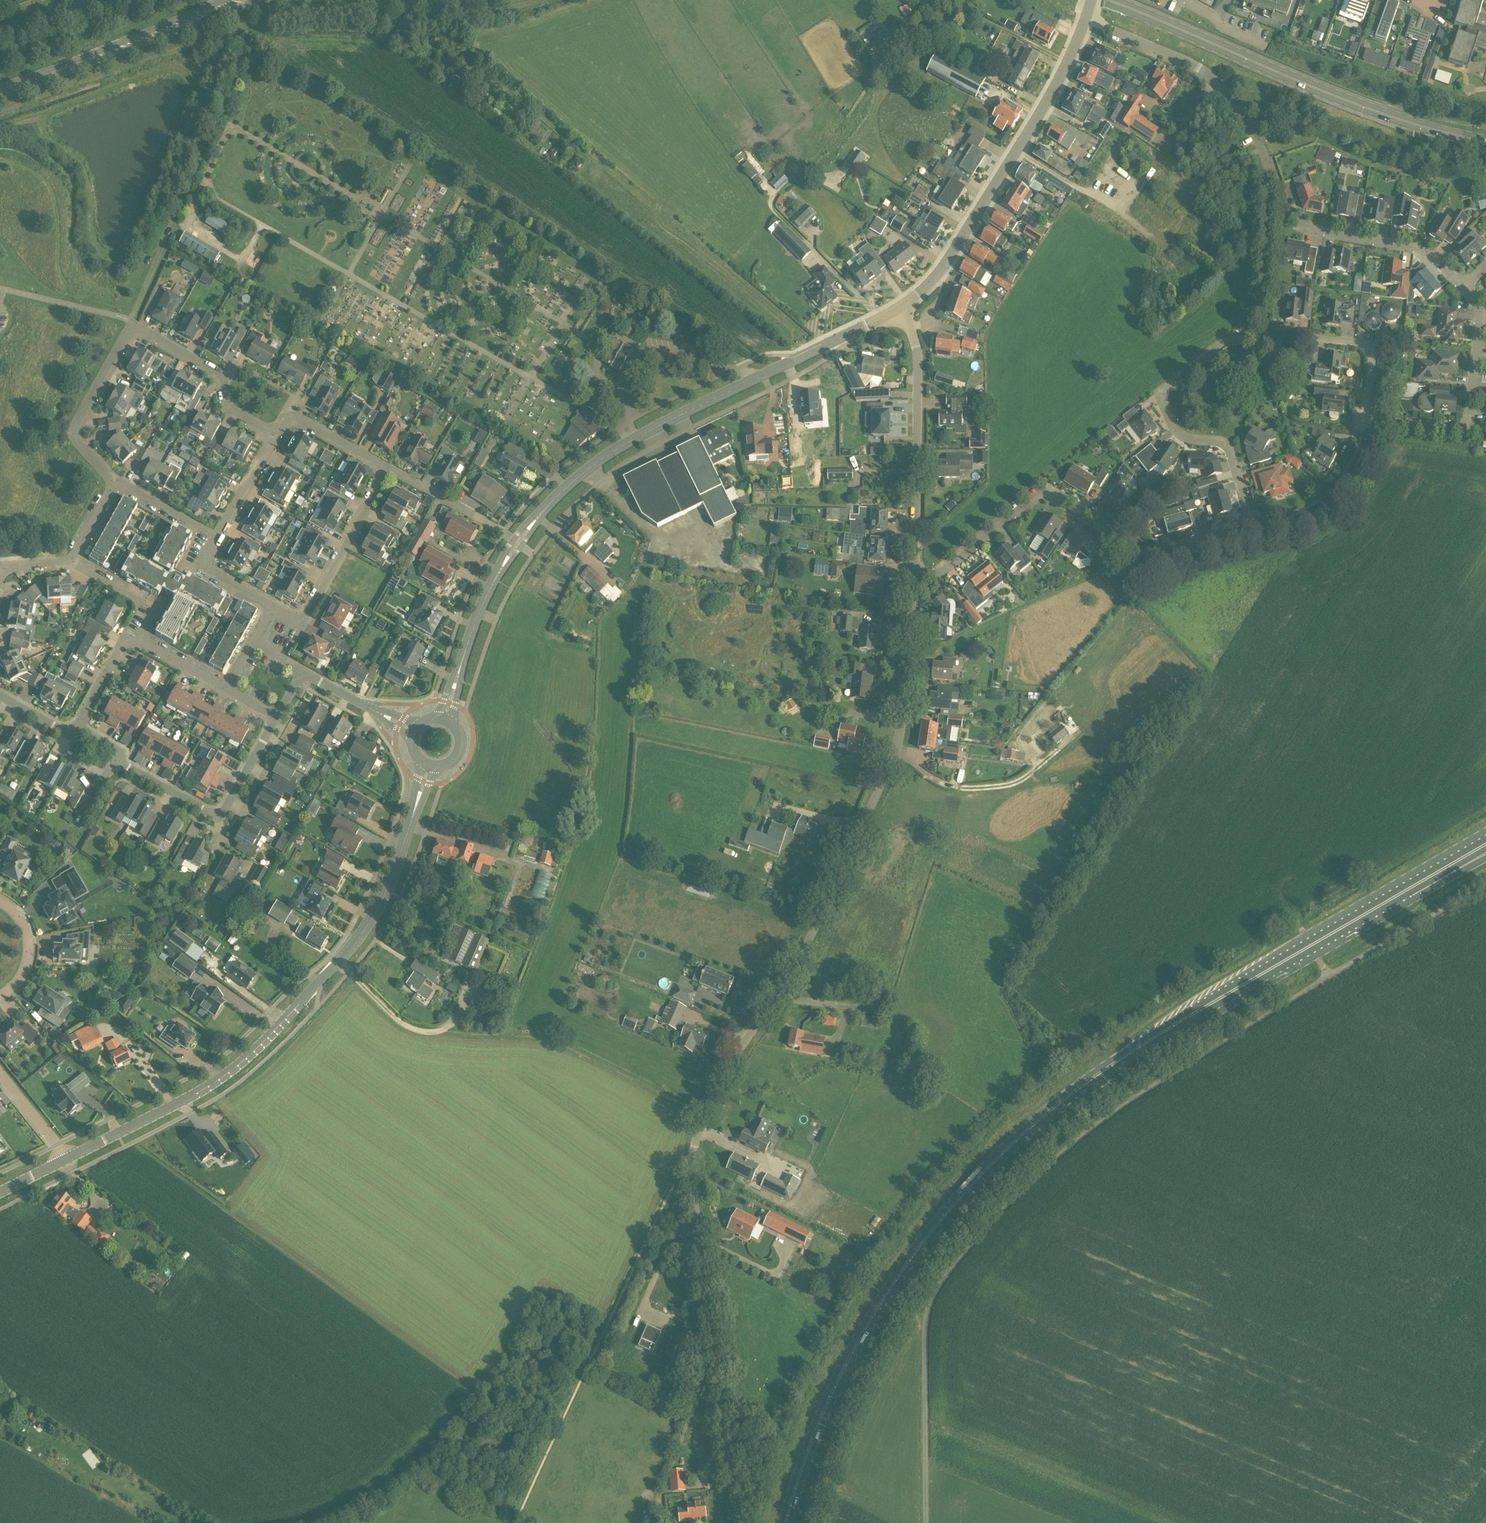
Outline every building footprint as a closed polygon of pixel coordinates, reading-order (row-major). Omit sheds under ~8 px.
[(1245,2),(1244,7),(1286,20),(1293,0),(1240,0),(1245,2)] [(1371,0),(1360,0),(1359,3),(1351,0),(1344,0),(1339,13),(1363,22),(1371,0)] [(1479,15),(1484,0),(1462,0),(1458,11),(1459,11),(1454,26),(1462,28),(1460,34),(1458,33),(1448,62),(1468,69),(1475,47),(1485,50),(1485,17),(1479,15)] [(1399,23),(1402,12),(1397,10),(1399,6),(1388,2),(1386,7),(1382,5),(1378,16),(1382,17),(1375,38),(1386,42),(1393,21),(1399,23)] [(912,14),(907,6),(904,8),(903,6),(899,9),(905,18),(912,14)] [(1014,32),(1018,25),(1008,20),(1005,27),(1014,32)] [(1412,22),(1410,22),(1405,37),(1409,39),(1412,41),(1412,40),(1418,42),(1411,64),(1401,61),(1399,68),(1418,74),(1431,35),(1423,32),(1425,24),(1419,22),(1412,20),(1412,22)] [(1054,33),(1040,25),(1037,31),(1031,27),(1028,34),(1034,37),(1033,39),(1039,42),(1040,41),(1048,45),(1054,33)] [(876,45),(890,36),(884,27),(870,36),(876,45)] [(1428,82),(1446,29),(1440,27),(1422,80),(1428,82)] [(1019,66),(1031,73),(1039,58),(1027,52),(1030,46),(1018,40),(1012,50),(1016,52),(1013,59),(1020,63),(1019,66)] [(1117,54),(1102,47),(1098,55),(1096,54),(1091,65),(1107,72),(1110,66),(1118,70),(1121,62),(1115,59),(1117,54)] [(977,99),(986,80),(974,73),(963,68),(936,54),(926,72),(977,99)] [(966,67),(974,71),(978,64),(970,60),(966,67)] [(1021,91),(1031,73),(1019,66),(1013,76),(1006,72),(1002,79),(1010,83),(1009,85),(1021,91)] [(1107,88),(1111,81),(1106,79),(1107,77),(1086,68),(1079,82),(1091,88),(1093,84),(1102,88),(1103,86),(1107,88)] [(1164,100),(1170,92),(1178,81),(1160,69),(1146,89),(1161,100),(1162,100),(1163,100),(1164,100)] [(898,80),(901,74),(896,71),(892,77),(898,80)] [(886,88),(891,79),(884,75),(879,84),(886,88)] [(1134,96),(1138,86),(1127,82),(1123,91),(1134,96)] [(1069,101),(1091,113),(1104,120),(1108,113),(1085,100),(1086,98),(1074,92),(1069,101)] [(1129,129),(1141,111),(1136,108),(1143,98),(1136,93),(1117,121),(1129,129)] [(1012,129),(1023,112),(1004,100),(993,116),(1012,129)] [(1087,119),(1091,113),(1069,101),(1064,111),(1076,117),(1078,114),(1087,119)] [(1115,124),(1124,107),(1115,103),(1106,119),(1115,124)] [(1104,140),(1112,127),(1104,122),(1096,135),(1104,140)] [(1066,134),(1054,126),(1052,129),(1051,129),(1048,134),(1049,134),(1047,137),(1069,151),(1076,140),(1075,137),(1069,133),(1066,134)] [(968,134),(982,143),(987,136),(973,127),(968,134)] [(977,151),(982,143),(968,134),(968,135),(971,137),(965,147),(963,146),(958,153),(979,167),(985,156),(977,151)] [(990,137),(984,144),(994,152),(1000,145),(990,137)] [(1339,160),(1341,156),(1322,147),(1316,158),(1331,165),(1334,158),(1339,160)] [(1066,176),(1069,172),(1058,165),(1059,164),(1049,158),(1051,155),(1040,148),(1035,156),(1066,176)] [(856,152),(847,165),(855,171),(864,158),(856,152)] [(972,177),(979,167),(958,153),(953,161),(949,158),(943,167),(939,165),(962,179),(966,173),(972,177)] [(1079,169),(1084,172),(1090,164),(1080,157),(1074,165),(1079,169)] [(958,185),(962,179),(939,165),(933,174),(945,182),(941,188),(938,187),(937,187),(958,200),(965,189),(958,185)] [(1039,176),(1038,175),(1038,174),(1024,165),(1016,179),(1030,188),(1034,181),(1050,191),(1055,183),(1060,186),(1059,188),(1067,193),(1069,189),(1066,187),(1067,186),(1042,171),(1039,176)] [(758,187),(763,182),(757,175),(750,167),(745,171),(755,184),(758,187)] [(1078,181),(1084,172),(1079,169),(1073,177),(1078,181)] [(1128,173),(1126,178),(1133,182),(1136,178),(1128,173)] [(776,193),(786,183),(779,176),(768,186),(776,193)] [(1009,195),(1021,203),(1024,199),(1029,202),(1033,195),(1016,184),(1009,195)] [(914,194),(924,201),(930,192),(920,186),(914,194)] [(1322,213),(1324,200),(1314,198),(1310,186),(1297,191),(1304,209),(1322,213)] [(952,210),(958,200),(937,187),(933,194),(935,195),(931,201),(943,209),(945,206),(952,210)] [(1143,197),(1149,190),(1145,187),(1139,195),(1143,197)] [(924,201),(914,194),(912,193),(908,200),(920,208),(924,201)] [(1040,206),(1045,199),(1038,194),(1033,201),(1040,206)] [(1361,219),(1365,195),(1359,194),(1358,199),(1341,195),(1338,216),(1354,219),(1354,218),(1361,219)] [(1019,206),(1021,203),(1009,195),(1002,206),(1019,217),(1024,209),(1019,206)] [(787,196),(782,201),(787,207),(793,202),(787,196)] [(1393,214),(1396,199),(1385,197),(1383,205),(1371,203),(1368,221),(1383,224),(1386,213),(1393,214)] [(1415,231),(1419,209),(1409,206),(1410,199),(1398,197),(1394,217),(1401,218),(1400,228),(1415,231)] [(794,209),(787,215),(792,220),(799,228),(814,214),(806,206),(805,207),(798,214),(794,209)] [(925,224),(938,232),(944,222),(938,218),(939,215),(927,207),(923,213),(930,218),(925,224)] [(1012,232),(1017,224),(998,212),(991,224),(1004,232),(1007,228),(1012,232)] [(1030,228),(1037,217),(1028,212),(1021,222),(1028,227),(1030,228)] [(1439,219),(1429,235),(1443,243),(1447,237),(1454,242),(1457,239),(1460,235),(1470,220),(1457,212),(1450,222),(1441,216),(1439,219)] [(213,213),(208,221),(231,236),(236,227),(213,213)] [(891,227),(897,217),(891,213),(885,223),(888,225),(891,227)] [(925,224),(919,220),(916,225),(903,217),(901,219),(897,217),(891,227),(908,238),(911,234),(923,242),(925,239),(931,243),(933,240),(936,241),(939,235),(937,234),(938,232),(925,224)] [(885,223),(877,218),(870,229),(881,236),(888,225),(885,223)] [(802,261),(811,252),(784,224),(774,233),(802,261)] [(1043,236),(1030,228),(1028,227),(1023,234),(1039,243),(1043,236)] [(1003,249),(1008,241),(988,228),(981,238),(994,246),(996,244),(1003,249)] [(1468,230),(1455,242),(1459,247),(1454,252),(1466,265),(1485,247),(1477,237),(1476,239),(1468,230)] [(214,264),(220,254),(185,233),(179,243),(214,264)] [(1313,274),(1316,260),(1308,258),(1310,247),(1301,246),(1302,244),(1288,241),(1285,258),(1287,259),(1288,260),(1292,261),(1293,260),(1307,262),(1305,273),(1313,274)] [(895,273),(902,268),(901,267),(915,257),(905,243),(884,259),(895,273)] [(993,266),(998,257),(978,244),(970,256),(983,264),(985,260),(993,266)] [(864,288),(882,274),(871,261),(875,258),(866,246),(859,252),(864,259),(850,269),(857,279),(857,281),(860,285),(862,285),(864,288)] [(1352,253),(1334,250),(1333,253),(1325,252),(1321,273),(1336,275),(1337,270),(1349,273),(1352,253)] [(980,284),(987,273),(968,261),(961,272),(980,284)] [(1407,300),(1409,283),(1399,282),(1402,264),(1386,262),(1383,285),(1397,287),(1395,299),(1407,300)] [(822,310),(838,298),(829,287),(835,282),(824,267),(814,275),(822,285),(810,294),(812,298),(812,301),(816,306),(819,306),(822,310)] [(1004,278),(1014,284),(1013,283),(1018,275),(1009,269),(1004,278)] [(1409,283),(1407,300),(1407,304),(1412,304),(1413,292),(1417,289),(1427,301),(1441,289),(1429,276),(1430,275),(1425,270),(1420,275),(1416,271),(1411,270),(1409,283)] [(215,279),(204,273),(199,281),(210,287),(215,279)] [(983,283),(990,287),(996,276),(990,273),(983,283)] [(1004,278),(998,275),(993,283),(1009,292),(1014,284),(1004,278)] [(1361,294),(1363,279),(1355,278),(1353,293),(1361,294)] [(1320,279),(1320,282),(1318,281),(1317,288),(1326,290),(1328,281),(1320,279)] [(982,297),(986,291),(973,283),(969,290),(982,297)] [(966,309),(974,312),(976,306),(978,298),(955,290),(950,303),(966,309)] [(1286,320),(1300,321),(1313,293),(1299,291),(1298,297),(1290,296),(1289,297),(1289,299),(1288,300),(1288,301),(1286,320)] [(166,326),(181,301),(167,293),(152,318),(166,326)] [(1359,320),(1359,322),(1365,323),(1365,322),(1365,321),(1365,320),(1365,319),(1365,318),(1366,314),(1367,303),(1368,302),(1369,301),(1369,300),(1370,299),(1371,298),(1371,297),(1371,296),(1370,296),(1362,295),(1361,301),(1361,303),(1360,312),(1360,313),(1359,320)] [(965,313),(966,309),(950,303),(946,315),(969,324),(972,316),(965,313)] [(1326,325),(1340,326),(1355,307),(1350,307),(1350,303),(1342,303),(1342,306),(1328,305),(1328,306),(1324,306),(1323,318),(1327,319),(1326,325)] [(1365,320),(1365,321),(1365,322),(1365,323),(1365,324),(1367,327),(1369,329),(1370,330),(1371,330),(1375,330),(1379,328),(1381,325),(1381,324),(1382,323),(1384,323),(1386,321),(1390,322),(1393,322),(1397,320),(1399,317),(1400,313),(1399,310),(1396,307),(1392,305),(1389,305),(1385,307),(1382,309),(1381,312),(1376,310),(1375,313),(1371,313),(1368,315),(1365,318),(1365,319),(1365,320)] [(1463,339),(1465,323),(1455,322),(1456,313),(1440,311),(1437,336),(1447,337),(1446,343),(1457,344),(1458,339),(1463,339)] [(205,331),(212,318),(202,313),(197,321),(188,315),(178,333),(192,340),(199,327),(205,331)] [(637,328),(641,320),(634,316),(629,324),(637,328)] [(224,358),(234,341),(240,344),(247,332),(240,328),(235,337),(223,331),(225,328),(216,322),(207,338),(213,341),(208,350),(218,355),(218,354),(224,358)] [(966,338),(976,342),(979,333),(969,330),(966,338)] [(267,367),(276,352),(259,343),(263,337),(252,331),(244,347),(250,350),(247,356),(267,367)] [(959,354),(961,347),(960,347),(961,342),(953,341),(953,339),(938,337),(936,350),(951,353),(951,352),(959,354)] [(976,348),(977,349),(980,350),(982,344),(976,342),(966,338),(964,338),(961,347),(971,351),(975,352),(976,348)] [(624,345),(613,339),(612,343),(611,343),(610,347),(608,347),(607,351),(606,351),(605,356),(604,355),(602,362),(611,367),(611,368),(620,373),(633,350),(624,345)] [(152,347),(148,354),(154,357),(158,350),(152,347)] [(149,370),(152,372),(168,381),(169,381),(174,371),(168,368),(166,371),(160,367),(159,369),(157,368),(160,363),(138,351),(138,352),(137,351),(134,353),(134,357),(132,361),(133,361),(138,364),(149,370)] [(1456,373),(1457,356),(1435,353),(1433,364),(1421,362),(1419,377),(1437,379),(1438,372),(1456,373)] [(1312,378),(1311,382),(1323,383),(1324,376),(1332,377),(1339,378),(1340,367),(1345,368),(1346,357),(1341,357),(1326,355),(1325,365),(1325,370),(1315,369),(1312,373),(1312,377),(1312,378)] [(353,365),(359,369),(363,362),(357,358),(353,365)] [(296,365),(285,359),(278,373),(300,385),(306,374),(312,378),(319,366),(309,360),(306,366),(298,362),(296,365)] [(882,380),(885,363),(866,359),(865,365),(854,370),(853,367),(845,371),(855,390),(865,388),(865,386),(866,386),(867,386),(869,386),(870,385),(871,384),(872,383),(872,382),(873,381),(873,379),(873,378),(882,380)] [(136,380),(133,386),(144,392),(144,391),(148,394),(151,388),(149,378),(152,372),(149,370),(138,364),(133,361),(132,361),(131,364),(130,364),(127,366),(127,370),(126,372),(142,380),(141,383),(136,380)] [(325,372),(327,371),(329,368),(328,365),(323,363),(320,369),(325,372)] [(169,381),(168,381),(163,392),(173,398),(176,392),(182,395),(187,385),(191,379),(187,377),(188,376),(185,374),(182,373),(182,374),(180,373),(174,384),(169,381)] [(388,392),(395,380),(384,374),(377,386),(388,392)] [(326,416),(337,396),(323,388),(327,380),(320,376),(314,387),(321,391),(312,408),(326,416)] [(187,385),(182,395),(176,405),(186,411),(186,410),(192,413),(200,399),(195,396),(201,385),(200,384),(200,383),(198,381),(195,380),(194,381),(191,379),(187,385)] [(1299,386),(1293,382),(1279,401),(1285,405),(1299,386)] [(1415,396),(1416,395),(1417,393),(1417,392),(1418,391),(1418,390),(1419,388),(1419,387),(1419,385),(1399,383),(1397,397),(1399,397),(1400,398),(1401,399),(1402,399),(1404,399),(1405,399),(1406,399),(1408,399),(1409,399),(1410,399),(1411,398),(1413,397),(1414,397),(1415,396)] [(1342,414),(1344,399),(1337,398),(1338,389),(1315,385),(1314,396),(1324,398),(1322,411),(1330,412),(1329,416),(1330,418),(1332,420),(1335,420),(1337,419),(1338,417),(1339,413),(1342,414)] [(118,401),(128,407),(132,401),(137,404),(144,392),(133,386),(130,391),(133,393),(132,395),(118,387),(117,388),(116,387),(114,390),(113,394),(114,394),(112,398),(118,401)] [(1449,398),(1450,389),(1430,387),(1429,394),(1426,394),(1423,395),(1420,398),(1418,401),(1418,404),(1418,407),(1419,409),(1420,408),(1421,410),(1424,412),(1426,413),(1429,413),(1431,412),(1433,411),(1434,410),(1435,410),(1435,411),(1455,413),(1456,399),(1449,398)] [(593,423),(608,395),(594,388),(584,406),(583,405),(575,420),(574,420),(575,421),(573,424),(571,422),(571,423),(572,424),(564,439),(579,447),(579,448),(588,439),(589,441),(590,440),(588,438),(590,436),(592,438),(600,430),(593,423)] [(814,424),(813,417),(823,416),(821,401),(819,401),(818,394),(808,395),(809,396),(801,396),(803,419),(805,419),(805,425),(814,424)] [(361,408),(365,401),(354,395),(350,401),(349,401),(345,408),(341,406),(337,412),(349,419),(345,426),(359,434),(370,413),(361,408)] [(128,407),(118,401),(112,398),(110,400),(109,400),(107,402),(106,406),(107,406),(106,408),(121,417),(119,419),(107,421),(108,427),(126,424),(126,420),(132,409),(128,407)] [(939,412),(939,427),(947,427),(947,430),(956,430),(956,427),(963,427),(963,412),(962,412),(962,407),(967,407),(967,398),(946,398),(946,407),(947,407),(947,412),(939,412)] [(389,409),(393,402),(386,399),(383,406),(389,409)] [(433,410),(424,405),(420,412),(428,417),(433,410)] [(883,405),(867,406),(867,414),(873,413),(874,437),(890,437),(889,413),(883,413),(883,405)] [(1153,422),(1145,411),(1131,422),(1128,418),(1117,427),(1122,433),(1130,427),(1142,442),(1149,436),(1150,437),(1157,434),(1156,431),(1157,429),(1152,423),(1153,422)] [(188,436),(189,434),(199,440),(201,436),(210,419),(206,418),(207,417),(205,414),(201,414),(199,414),(193,425),(188,422),(182,432),(188,436)] [(390,452),(401,432),(396,430),(399,424),(396,422),(396,421),(384,414),(376,429),(382,432),(376,444),(390,452)] [(214,422),(210,419),(201,436),(206,439),(203,444),(213,450),(219,439),(214,437),(220,425),(219,425),(220,424),(217,421),(214,421),(214,422)] [(126,424),(108,427),(109,433),(127,431),(126,424)] [(763,439),(762,427),(745,429),(747,457),(757,456),(758,462),(769,461),(768,455),(773,455),(772,439),(763,439)] [(702,444),(695,448),(702,462),(709,458),(713,467),(734,457),(729,446),(721,429),(707,436),(709,438),(701,442),(702,444)] [(1267,453),(1266,448),(1271,440),(1254,429),(1245,445),(1248,447),(1247,449),(1248,452),(1246,452),(1248,459),(1258,457),(1260,463),(1271,460),(1269,452),(1267,453)] [(1310,450),(1304,453),(1313,464),(1316,461),(1329,469),(1337,457),(1332,455),(1338,445),(1323,436),(1324,434),(1325,431),(1313,430),(1312,436),(1320,440),(1317,446),(1320,448),(1316,454),(1310,450)] [(219,439),(213,450),(224,456),(227,451),(232,454),(241,437),(238,435),(236,432),(232,431),(232,432),(231,431),(225,442),(219,439)] [(986,434),(978,433),(977,441),(970,441),(970,449),(986,449),(986,434)] [(114,456),(128,443),(120,434),(106,447),(107,448),(106,449),(108,452),(111,453),(114,456)] [(290,445),(306,454),(312,443),(296,434),(290,445)] [(433,455),(424,450),(428,442),(416,436),(412,442),(403,459),(415,466),(418,460),(427,466),(433,455)] [(790,437),(792,458),(804,457),(802,436),(790,437)] [(232,454),(237,456),(236,461),(245,464),(250,451),(248,450),(252,443),(251,442),(251,441),(248,439),(245,438),(244,439),(241,437),(232,454)] [(132,456),(135,459),(141,448),(135,445),(132,448),(128,443),(114,456),(117,459),(116,459),(118,463),(120,464),(121,464),(122,465),(132,456)] [(1175,459),(1179,453),(1166,444),(1160,451),(1156,454),(1154,450),(1145,457),(1141,453),(1136,457),(1149,473),(1159,465),(1167,471),(1170,466),(1172,467),(1174,467),(1177,462),(1176,460),(1175,459)] [(300,464),(306,454),(290,445),(284,455),(295,462),(292,467),(303,473),(306,467),(300,464)] [(141,462),(147,452),(141,448),(135,459),(141,462)] [(454,486),(459,476),(454,473),(459,465),(451,460),(454,454),(443,448),(434,463),(440,467),(434,477),(448,484),(449,483),(454,486)] [(517,479),(519,480),(527,466),(513,459),(516,454),(506,448),(503,453),(508,456),(500,470),(507,474),(504,478),(515,484),(517,479)] [(325,464),(331,453),(325,450),(319,461),(325,464)] [(147,452),(141,462),(146,465),(152,455),(147,452)] [(331,453),(325,464),(330,467),(336,457),(331,453)] [(1216,462),(1209,457),(1211,456),(1211,455),(1190,454),(1189,469),(1205,470),(1207,478),(1196,481),(1199,489),(1218,483),(1216,475),(1221,474),(1217,461),(1216,462)] [(973,472),(973,456),(946,456),(946,463),(939,463),(939,478),(959,478),(959,472),(973,472)] [(1298,470),(1303,464),(1293,456),(1286,458),(1288,465),(1292,464),(1298,470)] [(709,458),(702,462),(707,473),(714,470),(713,467),(709,458)] [(680,479),(677,475),(683,471),(676,460),(670,464),(668,460),(654,468),(667,488),(680,479)] [(153,484),(162,467),(152,461),(142,478),(144,479),(143,479),(146,482),(149,482),(153,484)] [(343,475),(360,484),(366,473),(349,464),(343,475)] [(162,467),(153,484),(156,486),(158,489),(161,490),(162,489),(163,490),(170,479),(175,482),(181,471),(170,465),(167,470),(162,467)] [(1288,470),(1283,472),(1281,466),(1253,474),(1255,483),(1261,481),(1265,494),(1270,492),(1272,498),(1283,494),(1280,483),(1291,479),(1288,470)] [(1096,480),(1074,467),(1065,482),(1078,489),(1079,487),(1088,493),(1094,484),(1100,488),(1110,472),(1103,468),(1096,480)] [(231,480),(234,474),(224,468),(221,474),(231,480)] [(270,480),(286,489),(292,479),(298,482),(301,476),(290,470),(287,476),(276,469),(270,480)] [(828,481),(853,480),(853,470),(828,471),(828,481)] [(204,490),(220,499),(222,496),(223,496),(226,494),(227,490),(226,489),(226,488),(215,482),(218,477),(207,471),(198,487),(204,490)] [(354,495),(360,484),(343,475),(337,485),(332,482),(329,488),(339,494),(342,488),(354,495)] [(1124,499),(1121,497),(1130,483),(1120,476),(1113,486),(1118,489),(1108,506),(1109,509),(1121,517),(1126,508),(1128,509),(1132,502),(1125,498),(1124,499)] [(499,502),(505,496),(502,494),(504,491),(481,478),(471,497),(481,503),(482,501),(484,503),(483,504),(491,510),(492,509),(493,510),(498,501),(499,502)] [(280,500),(286,489),(270,480),(264,491),(275,497),(272,503),(283,509),(286,503),(280,500)] [(625,493),(619,497),(626,508),(632,504),(635,508),(648,499),(636,480),(622,488),(625,493)] [(310,502),(318,505),(328,485),(319,481),(310,502)] [(1225,492),(1223,485),(1199,492),(1201,500),(1209,498),(1215,517),(1232,512),(1227,492),(1225,492)] [(737,488),(730,491),(735,502),(742,499),(737,488)] [(1167,493),(1167,494),(1167,495),(1168,496),(1168,497),(1169,497),(1169,498),(1170,498),(1171,498),(1172,498),(1173,498),(1174,497),(1175,497),(1175,496),(1176,495),(1176,494),(1176,493),(1176,492),(1175,491),(1174,490),(1173,490),(1173,489),(1172,489),(1171,489),(1170,489),(1169,490),(1168,491),(1167,492),(1167,493)] [(219,502),(220,499),(204,490),(201,495),(199,494),(197,499),(193,497),(187,508),(197,514),(203,503),(215,509),(215,508),(216,509),(219,506),(220,503),(219,502)] [(323,510),(340,519),(346,509),(334,502),(337,497),(327,491),(318,507),(323,510)] [(715,497),(710,491),(699,498),(703,504),(696,508),(709,528),(722,519),(710,500),(715,497)] [(391,498),(388,503),(403,512),(406,507),(414,511),(420,500),(410,494),(407,499),(394,492),(393,494),(391,494),(390,496),(391,498)] [(305,507),(309,501),(303,497),(299,503),(305,507)] [(117,509),(131,516),(137,506),(123,498),(117,509)] [(1163,519),(1196,510),(1194,501),(1184,504),(1185,507),(1162,513),(1163,519)] [(401,517),(403,512),(388,503),(385,507),(383,508),(382,510),(383,512),(382,514),(394,521),(391,527),(402,532),(407,523),(404,521),(405,519),(401,517)] [(250,516),(266,525),(272,515),(278,518),(281,512),(270,506),(267,511),(256,505),(250,516)] [(781,508),(780,522),(790,523),(791,509),(781,508)] [(126,527),(131,516),(117,509),(112,519),(126,527)] [(838,509),(837,520),(855,521),(855,510),(838,509)] [(334,530),(340,519),(323,510),(317,520),(312,517),(309,523),(319,529),(322,524),(334,530)] [(856,522),(887,523),(888,512),(872,511),(872,517),(866,517),(866,513),(859,513),(858,522),(856,522)] [(468,544),(476,530),(466,525),(466,524),(448,514),(444,522),(449,525),(445,532),(454,537),(454,536),(468,544)] [(1168,534),(1193,527),(1189,514),(1164,521),(1168,534)] [(143,523),(148,526),(152,518),(147,515),(143,523)] [(1047,559),(1054,549),(1048,545),(1061,525),(1046,515),(1035,532),(1038,535),(1030,548),(1047,559)] [(261,535),(266,525),(250,516),(244,527),(255,533),(252,538),(263,544),(266,538),(261,535)] [(120,537),(126,527),(112,519),(106,529),(120,537)] [(414,538),(424,543),(426,544),(435,527),(424,520),(414,538)] [(887,535),(887,523),(856,522),(856,528),(844,527),(843,534),(851,534),(858,535),(864,536),(866,536),(866,532),(871,532),(871,534),(887,535)] [(144,533),(148,526),(143,523),(139,530),(144,533)] [(595,536),(579,523),(567,536),(585,552),(586,553),(593,545),(598,550),(595,554),(604,563),(614,554),(604,545),(611,538),(602,529),(595,536)] [(751,534),(771,537),(772,528),(752,525),(751,534)] [(188,543),(192,537),(173,526),(169,533),(171,534),(167,539),(166,539),(163,545),(164,546),(157,558),(156,557),(152,564),(169,574),(167,577),(162,574),(161,575),(149,569),(150,567),(143,564),(142,565),(136,562),(137,560),(130,557),(129,559),(122,556),(114,570),(120,574),(120,575),(127,579),(128,578),(133,581),(133,582),(139,586),(140,584),(152,591),(151,592),(158,596),(162,590),(176,598),(172,604),(173,605),(166,617),(165,616),(161,623),(163,623),(159,629),(158,628),(154,635),(173,645),(177,639),(175,638),(179,632),(180,633),(184,626),(182,626),(189,614),(190,614),(194,608),(177,598),(179,594),(184,598),(185,596),(197,603),(196,604),(203,608),(204,607),(210,610),(209,611),(216,615),(217,613),(224,617),(232,602),(225,598),(226,597),(219,593),(219,594),(213,591),(214,590),(207,586),(206,587),(194,580),(195,579),(188,575),(184,582),(170,574),(174,568),(173,567),(180,555),(181,556),(185,549),(183,548),(187,543),(188,543)] [(303,546),(320,555),(326,544),(315,538),(318,532),(307,526),(304,532),(309,535),(303,546)] [(371,533),(368,538),(384,547),(387,549),(393,538),(397,541),(400,535),(392,530),(389,535),(374,527),(374,529),(371,529),(370,531),(371,533)] [(114,547),(120,537),(106,529),(100,539),(114,547)] [(859,550),(886,553),(887,541),(872,540),(872,542),(866,541),(866,537),(866,536),(864,536),(858,535),(851,534),(849,548),(859,550)] [(1087,540),(1079,535),(1070,549),(1063,545),(1060,549),(1081,562),(1092,560),(1101,545),(1089,537),(1087,540)] [(131,543),(136,546),(140,539),(135,536),(131,543)] [(381,552),(384,547),(368,538),(366,543),(364,543),(363,545),(363,547),(362,549),(377,557),(374,563),(382,567),(386,562),(382,559),(385,554),(381,552)] [(416,557),(424,543),(414,538),(406,552),(416,557)] [(108,558),(114,547),(100,539),(94,549),(108,558)] [(230,551),(246,561),(252,550),(258,553),(261,547),(250,541),(247,547),(236,541),(230,551)] [(132,554),(136,546),(131,543),(127,551),(132,554)] [(1020,560),(1009,545),(997,555),(1010,571),(1016,566),(1021,573),(1033,563),(1027,555),(1020,560)] [(314,566),(320,555),(303,546),(297,556),(292,553),(289,559),(299,565),(302,559),(314,566)] [(443,589),(446,582),(450,581),(452,577),(451,574),(452,572),(438,565),(443,556),(428,548),(420,561),(429,566),(423,577),(443,589)] [(103,568),(108,558),(94,549),(89,560),(103,568)] [(885,564),(886,553),(859,550),(858,557),(833,553),(832,561),(848,563),(848,565),(859,566),(859,560),(863,560),(864,558),(870,559),(869,562),(885,564)] [(240,571),(246,561),(230,551),(224,562),(240,571)] [(283,581),(300,590),(306,580),(295,573),(298,568),(284,561),(281,567),(284,568),(281,573),(286,576),(283,581)] [(843,571),(844,563),(832,562),(831,577),(839,578),(840,571),(843,571)] [(978,590),(967,598),(977,610),(987,602),(984,598),(1003,584),(986,563),(987,565),(970,579),(968,577),(970,580),(978,590)] [(598,593),(607,584),(608,583),(590,566),(581,576),(598,593)] [(858,567),(855,593),(873,595),(874,591),(882,592),(884,577),(869,575),(870,568),(858,567)] [(259,582),(265,571),(259,568),(253,579),(259,582)] [(265,571),(259,582),(264,585),(270,574),(265,571)] [(404,591),(408,584),(394,576),(390,582),(397,586),(404,591)] [(82,600),(88,590),(82,586),(79,592),(71,593),(70,580),(58,581),(60,599),(71,599),(71,598),(76,598),(76,597),(82,600)] [(53,600),(60,599),(58,581),(46,582),(47,595),(42,596),(42,595),(34,586),(30,590),(38,600),(38,599),(44,606),(51,605),(53,603),(53,600)] [(294,601),(300,590),(283,581),(277,592),(294,601)] [(607,584),(598,593),(600,595),(595,600),(601,606),(607,600),(611,605),(619,596),(607,584)] [(9,612),(9,616),(27,620),(28,614),(32,615),(34,603),(38,600),(30,590),(25,595),(30,600),(26,604),(25,607),(11,604),(11,606),(10,605),(8,608),(9,612)] [(88,590),(82,600),(87,603),(93,593),(88,590)] [(431,636),(443,615),(434,610),(438,603),(424,595),(415,610),(416,614),(421,617),(415,627),(431,636)] [(102,611),(118,620),(120,617),(121,617),(123,615),(124,612),(123,611),(124,610),(103,598),(100,604),(104,606),(102,611)] [(932,627),(932,640),(945,641),(946,628),(949,628),(950,606),(942,598),(934,605),(936,607),(935,616),(933,616),(932,627)] [(327,611),(345,621),(349,614),(353,616),(358,607),(348,601),(345,606),(334,600),(327,611)] [(978,625),(983,620),(968,601),(962,606),(978,625)] [(237,614),(251,622),(257,612),(243,604),(237,614)] [(116,624),(118,620),(102,611),(98,617),(93,614),(87,624),(98,630),(101,625),(112,631),(113,629),(114,630),(116,627),(117,624),(116,624)] [(341,627),(345,621),(327,611),(321,622),(333,629),(330,633),(340,639),(345,630),(341,627)] [(245,632),(251,622),(237,614),(231,625),(245,632)] [(26,626),(27,620),(9,616),(8,620),(7,620),(6,623),(6,626),(7,627),(6,628),(25,632),(31,633),(32,627),(26,626)] [(877,638),(878,630),(862,628),(863,620),(853,619),(853,618),(841,616),(840,632),(851,633),(851,636),(861,637),(860,649),(874,651),(875,638),(877,638)] [(210,626),(215,629),(219,621),(214,618),(210,626)] [(240,643),(245,632),(231,625),(226,635),(240,643)] [(211,636),(215,629),(210,626),(205,633),(211,636)] [(82,646),(99,655),(100,652),(101,652),(104,650),(105,647),(104,646),(104,645),(93,638),(96,633),(86,627),(81,636),(81,637),(81,639),(82,640),(85,642),(82,646)] [(333,650),(338,640),(324,632),(321,638),(322,639),(320,642),(312,638),(308,645),(307,644),(304,650),(305,651),(304,653),(319,661),(323,654),(324,655),(328,654),(331,649),(333,650)] [(11,640),(23,642),(24,636),(12,634),(11,640)] [(234,653),(240,643),(226,635),(220,645),(234,653)] [(198,646),(203,649),(207,642),(202,639),(198,646)] [(11,668),(22,663),(20,658),(23,642),(11,640),(9,647),(12,654),(0,660),(2,665),(5,671),(11,668)] [(415,667),(421,657),(425,649),(412,642),(408,649),(410,651),(402,666),(393,662),(384,678),(385,679),(385,678),(403,688),(403,689),(408,680),(410,682),(417,668),(415,667)] [(99,655),(82,646),(78,644),(66,665),(70,667),(81,673),(84,667),(78,664),(81,659),(93,666),(93,664),(94,665),(97,662),(97,659),(99,655)] [(228,663),(234,653),(220,645),(214,655),(228,663)] [(199,656),(203,649),(198,646),(194,653),(199,656)] [(222,673),(228,663),(214,655),(208,665),(222,673)] [(956,668),(957,659),(943,658),(943,665),(934,664),(933,680),(957,682),(958,675),(952,675),(953,668),(956,668)] [(363,666),(355,661),(346,677),(362,686),(368,676),(374,679),(380,668),(373,664),(373,665),(366,661),(363,666)] [(27,674),(22,663),(11,668),(5,671),(7,674),(6,675),(6,678),(8,681),(9,681),(10,682),(22,677),(24,682),(33,687),(39,677),(34,674),(32,677),(27,674)] [(129,670),(150,682),(155,685),(160,676),(160,673),(141,663),(137,668),(132,665),(129,670)] [(872,686),(873,677),(861,676),(862,666),(849,664),(848,674),(854,675),(851,698),(868,700),(870,686),(872,686)] [(78,679),(81,673),(70,667),(67,673),(78,679)] [(144,693),(150,682),(129,670),(126,675),(132,678),(127,687),(136,691),(137,689),(144,693)] [(59,688),(62,682),(47,674),(44,679),(39,677),(33,687),(39,690),(44,680),(49,682),(40,698),(41,699),(41,700),(43,702),(46,703),(47,702),(50,704),(59,688)] [(59,688),(50,704),(54,706),(53,707),(56,709),(59,710),(59,709),(61,710),(68,697),(72,699),(77,690),(62,682),(59,688)] [(177,711),(186,695),(180,692),(183,687),(178,684),(166,705),(177,711)] [(957,718),(957,717),(960,689),(948,688),(947,696),(931,694),(930,709),(942,711),(942,716),(957,718)] [(188,716),(199,695),(194,693),(191,698),(186,695),(177,711),(188,716)] [(198,722),(207,707),(201,704),(204,698),(199,695),(188,716),(198,722)] [(111,726),(123,705),(110,698),(101,713),(110,717),(106,723),(111,726)] [(790,707),(793,712),(801,708),(797,702),(790,707)] [(209,728),(220,707),(215,704),(212,710),(207,707),(198,722),(209,728)] [(125,726),(134,711),(123,705),(111,726),(117,729),(120,723),(125,726)] [(314,734),(326,713),(311,705),(299,726),(314,734)] [(219,734),(228,719),(222,716),(225,710),(220,707),(209,728),(219,734)] [(134,711),(125,726),(131,729),(127,735),(133,738),(144,717),(134,711)] [(229,740),(241,719),(236,716),(233,722),(228,719),(219,734),(229,740)] [(964,718),(957,717),(957,718),(942,716),(942,718),(948,718),(947,727),(938,727),(923,724),(922,727),(921,738),(947,742),(948,731),(952,732),(953,727),(962,728),(964,718)] [(241,719),(229,740),(240,746),(249,731),(243,728),(246,722),(241,719)] [(345,736),(351,726),(337,719),(331,728),(326,725),(317,743),(328,749),(333,739),(344,745),(348,737),(345,736)] [(863,754),(866,736),(852,733),(853,727),(841,724),(838,742),(849,745),(848,751),(863,754)] [(1056,745),(1069,735),(1061,725),(1048,736),(1056,745)] [(2,743),(0,742),(0,753),(1,754),(3,751),(6,752),(8,749),(13,752),(22,736),(17,733),(17,731),(16,730),(14,730),(12,731),(10,729),(2,743)] [(145,757),(157,736),(146,730),(138,745),(143,749),(140,754),(145,757)] [(159,757),(169,739),(169,738),(167,742),(157,736),(145,757),(150,760),(153,754),(159,757)] [(309,755),(315,744),(302,736),(296,747),(309,755)] [(829,750),(831,739),(816,736),(814,747),(829,750)] [(946,750),(947,742),(921,738),(919,749),(934,751),(932,759),(957,763),(959,751),(946,750)] [(166,769),(180,745),(169,739),(159,757),(164,760),(161,766),(166,769)] [(376,749),(357,739),(352,749),(347,747),(344,752),(360,761),(353,774),(366,781),(377,760),(371,757),(376,749)] [(19,751),(13,762),(30,772),(35,764),(37,760),(42,759),(41,753),(43,748),(36,744),(32,742),(30,745),(25,754),(19,751)] [(180,745),(166,769),(171,772),(174,766),(180,769),(190,751),(180,745)] [(279,762),(296,771),(299,764),(305,767),(307,762),(310,764),(314,758),(300,750),(296,756),(286,750),(279,762)] [(204,762),(219,771),(222,765),(228,768),(231,763),(210,751),(204,762)] [(335,769),(339,762),(332,758),(328,765),(335,769)] [(216,776),(219,771),(204,762),(198,773),(219,784),(222,779),(216,776)] [(292,777),(296,771),(279,762),(273,773),(283,779),(280,785),(282,786),(294,793),(298,786),(295,785),(297,780),(292,777)] [(56,789),(66,770),(55,764),(52,770),(46,766),(37,781),(55,791),(56,789)] [(56,789),(69,796),(68,797),(71,808),(74,810),(84,791),(72,784),(77,776),(66,770),(56,789)] [(216,789),(219,784),(198,773),(192,783),(196,786),(195,788),(206,794),(210,786),(216,789)] [(262,792),(260,796),(271,803),(277,806),(281,799),(288,803),(294,793),(282,786),(279,792),(266,785),(266,786),(263,787),(262,789),(262,792)] [(366,820),(374,805),(355,794),(348,806),(339,802),(334,811),(346,817),(349,811),(366,820)] [(277,806),(271,803),(260,796),(257,801),(255,802),(253,804),(254,807),(254,808),(266,815),(263,821),(275,828),(280,817),(273,813),(277,806)] [(123,810),(117,807),(111,818),(120,824),(124,817),(131,821),(142,803),(130,797),(123,810)] [(131,821),(138,825),(135,832),(144,837),(151,826),(145,823),(153,810),(142,803),(131,821)] [(353,855),(362,840),(347,832),(351,825),(336,816),(328,829),(337,834),(332,843),(353,855)] [(821,845),(827,830),(817,826),(818,824),(803,816),(796,831),(794,834),(810,841),(811,840),(821,845)] [(172,844),(182,826),(169,818),(161,832),(155,828),(148,840),(159,846),(163,839),(172,844)] [(240,831),(259,842),(262,837),(264,838),(270,827),(260,821),(257,827),(246,821),(245,822),(244,821),(243,822),(239,828),(240,830),(241,830),(240,831)] [(779,855),(781,849),(788,829),(772,823),(768,836),(762,834),(760,833),(751,830),(749,830),(744,842),(779,855)] [(240,832),(239,831),(237,832),(233,838),(234,840),(235,840),(234,842),(245,848),(242,853),(252,859),(258,848),(256,847),(259,842),(240,831),(240,832)] [(7,868),(3,876),(18,884),(21,877),(24,879),(28,871),(25,869),(29,862),(19,857),(22,851),(14,847),(16,843),(9,839),(3,851),(10,854),(10,853),(13,855),(10,861),(8,860),(5,867),(7,868)] [(202,851),(200,849),(203,845),(196,840),(190,850),(183,846),(173,863),(181,867),(185,861),(199,869),(200,865),(206,866),(208,856),(202,853),(202,851)] [(445,844),(437,841),(432,854),(438,856),(436,861),(446,864),(448,859),(448,860),(449,857),(468,863),(474,846),(462,842),(459,850),(453,848),(454,845),(446,842),(445,844)] [(340,868),(345,860),(328,851),(324,859),(327,860),(325,865),(324,865),(317,878),(337,889),(344,876),(336,871),(339,867),(340,868)] [(556,868),(559,856),(543,852),(540,863),(556,868)] [(489,872),(493,859),(479,854),(475,867),(489,872)] [(232,894),(239,882),(233,879),(240,866),(226,857),(215,877),(221,881),(218,886),(232,894)] [(137,868),(145,867),(144,858),(135,859),(137,868)] [(261,888),(270,872),(258,865),(249,881),(261,888)] [(47,909),(44,910),(46,913),(45,914),(46,914),(48,917),(47,918),(48,919),(49,918),(50,921),(53,919),(54,921),(61,917),(65,925),(76,919),(71,911),(74,909),(66,895),(83,886),(73,870),(61,876),(68,888),(51,898),(54,902),(46,907),(47,909)] [(322,920),(332,902),(325,899),(326,898),(323,896),(327,889),(312,881),(304,895),(305,898),(310,901),(307,906),(309,907),(307,912),(322,920)] [(294,927),(298,920),(292,916),(292,912),(293,911),(277,901),(268,915),(284,925),(286,922),(294,927)] [(320,950),(327,939),(302,923),(295,935),(320,950)] [(475,972),(488,941),(455,926),(441,958),(475,972)] [(176,932),(173,930),(167,939),(170,941),(169,942),(186,954),(194,943),(177,931),(176,932)] [(88,945),(89,933),(67,937),(67,943),(63,943),(63,947),(54,947),(53,961),(58,961),(58,962),(60,963),(60,961),(66,962),(66,963),(73,964),(73,962),(80,962),(80,948),(76,948),(76,944),(88,945)] [(215,953),(220,945),(210,938),(205,945),(215,953)] [(186,966),(190,961),(182,955),(178,960),(177,960),(172,967),(190,980),(195,972),(186,966)] [(246,988),(255,976),(231,959),(222,971),(246,988)] [(433,985),(438,977),(415,962),(410,969),(414,972),(406,984),(417,992),(416,993),(426,1000),(432,992),(422,985),(426,980),(433,985)] [(728,996),(735,979),(734,979),(707,968),(706,969),(700,966),(694,981),(700,983),(700,984),(701,984),(728,995),(728,996)] [(455,995),(459,989),(450,983),(445,989),(455,995)] [(692,1005),(697,993),(677,985),(672,997),(692,1005)] [(208,1011),(214,1016),(224,1002),(221,1000),(222,997),(209,988),(207,990),(201,986),(191,1000),(201,1007),(200,1008),(207,1013),(208,1011)] [(40,993),(33,1003),(51,1014),(47,1020),(58,1027),(63,1021),(56,1016),(61,1008),(64,1010),(69,1002),(59,995),(57,998),(44,990),(42,994),(40,993)] [(133,1002),(126,997),(124,999),(123,998),(112,1006),(117,1010),(116,1010),(124,1016),(133,1002)] [(660,1023),(676,1031),(684,1015),(687,1008),(670,1000),(667,1007),(660,1023)] [(835,1027),(837,1018),(824,1016),(823,1025),(835,1027)] [(626,1026),(639,1030),(641,1023),(629,1019),(626,1026)] [(655,1022),(650,1019),(644,1032),(650,1035),(655,1022)] [(0,1028),(0,1044),(1,1045),(3,1043),(6,1047),(22,1035),(31,1046),(40,1038),(26,1024),(19,1030),(13,1023),(7,1029),(4,1025),(0,1028)] [(83,1052),(103,1043),(95,1024),(74,1033),(83,1052)] [(186,1050),(195,1036),(177,1024),(175,1026),(167,1028),(159,1039),(174,1049),(177,1044),(186,1050)] [(703,1047),(708,1035),(687,1025),(682,1038),(678,1047),(693,1053),(697,1044),(703,1047)] [(821,1056),(825,1039),(804,1035),(804,1034),(792,1032),(789,1047),(801,1049),(800,1052),(821,1056)] [(123,1050),(117,1038),(105,1044),(116,1067),(130,1060),(125,1049),(123,1050)] [(62,1050),(56,1043),(51,1048),(57,1055),(62,1050)] [(193,1058),(188,1062),(193,1070),(198,1067),(193,1058)] [(55,1095),(53,1096),(58,1102),(55,1105),(61,1113),(65,1110),(68,1114),(69,1113),(71,1115),(76,1111),(74,1109),(80,1105),(73,1096),(84,1087),(77,1079),(62,1061),(55,1066),(73,1088),(69,1091),(66,1088),(65,1086),(64,1087),(55,1095)] [(83,1074),(77,1079),(84,1087),(90,1082),(83,1074)] [(50,1082),(44,1075),(39,1079),(44,1086),(50,1082)] [(768,1141),(770,1137),(765,1135),(770,1125),(756,1119),(749,1132),(745,1130),(740,1141),(747,1144),(746,1146),(763,1154),(770,1141),(768,1141)] [(194,1153),(201,1160),(202,1159),(203,1160),(215,1150),(221,1156),(228,1150),(218,1138),(211,1144),(198,1129),(185,1140),(196,1152),(194,1153)] [(752,1182),(760,1166),(734,1153),(726,1169),(752,1182)] [(231,1170),(237,1161),(234,1158),(227,1167),(231,1170)] [(782,1182),(772,1177),(769,1182),(779,1187),(782,1182)] [(75,1212),(77,1209),(74,1207),(76,1204),(60,1192),(49,1207),(65,1218),(72,1209),(75,1212)] [(83,1232),(92,1220),(80,1211),(71,1223),(83,1232)] [(750,1240),(759,1222),(737,1211),(728,1229),(750,1240)] [(778,1216),(771,1229),(779,1234),(785,1237),(792,1223),(778,1216)] [(797,1243),(800,1244),(805,1247),(812,1233),(804,1229),(797,1243)] [(105,1246),(109,1236),(98,1231),(94,1242),(105,1246)] [(844,1277),(837,1289),(846,1294),(853,1283),(844,1277)] [(653,1353),(662,1332),(647,1326),(638,1347),(653,1353)] [(600,1426),(613,1426),(613,1416),(600,1416),(600,1426)] [(672,1492),(686,1491),(685,1470),(670,1471),(672,1492)] [(680,1521),(690,1521),(690,1519),(706,1517),(705,1503),(688,1504),(688,1509),(679,1509),(680,1521)]
